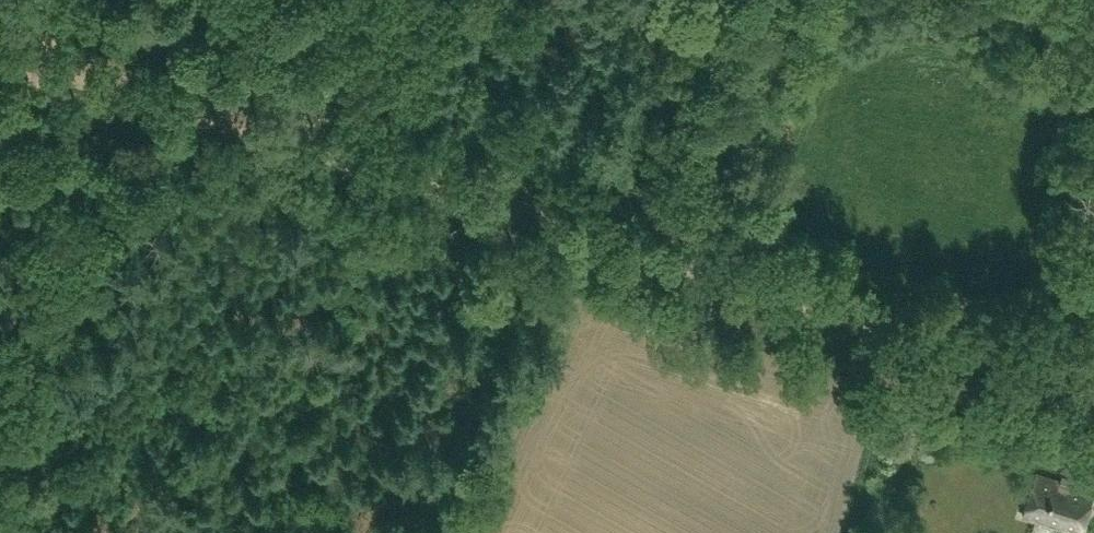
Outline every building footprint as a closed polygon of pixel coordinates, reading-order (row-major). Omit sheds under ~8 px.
[(1056,529),(1070,532),(1091,532),(1093,523),(1093,492),(1043,476),(1029,520),(1035,522),(1031,532),(1055,532),(1056,529)]
